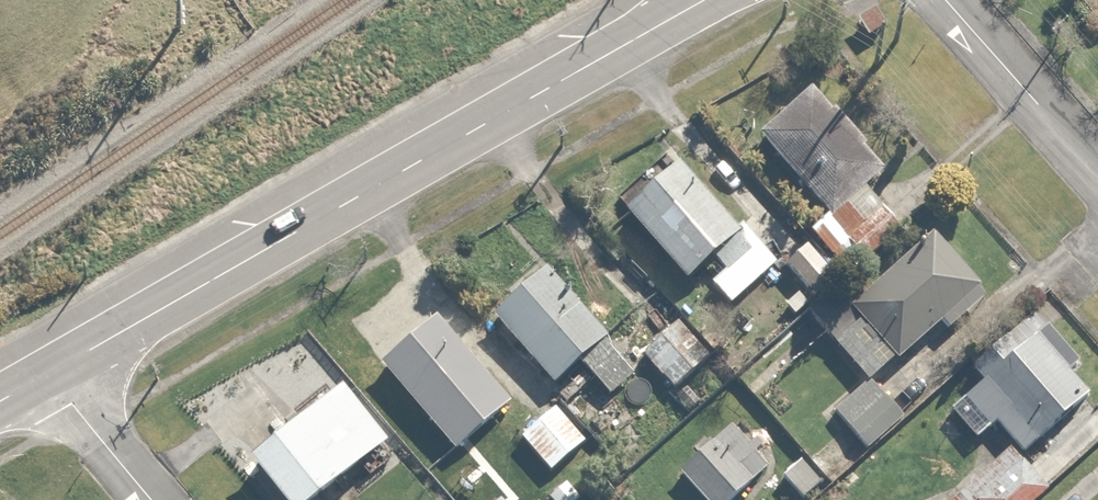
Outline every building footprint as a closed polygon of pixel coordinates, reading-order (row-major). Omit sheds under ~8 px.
[(808,83),(757,132),(827,203),(803,226),(848,272),(903,219),(864,179),(883,161),(808,83)] [(679,157),(624,204),(682,272),(709,249),(721,263),(706,276),(726,300),(775,259),(756,238),(746,247),(731,229),(736,224),(679,157)] [(930,227),(848,302),(837,291),(810,316),(870,380),(979,280),(930,227)] [(801,239),(782,256),(809,289),(829,272),(801,239)] [(547,260),(490,308),(549,380),(578,357),(607,392),(632,371),(603,336),(607,332),(547,260)] [(1077,359),(1053,333),(1069,318),(1046,293),(1010,327),(968,365),(982,380),(947,410),(971,437),(994,416),(1021,446),(1088,386),(1070,366),(1077,359)] [(436,311),(380,358),(451,445),(508,399),(436,311)] [(660,336),(640,353),(667,383),(687,366),(660,336)] [(696,372),(671,397),(688,415),(713,390),(696,372)] [(243,452),(279,499),(303,499),(348,466),(356,477),(384,456),(376,445),(385,439),(340,379),(243,452)] [(865,379),(834,406),(864,442),(896,414),(865,379)] [(579,435),(554,406),(520,435),(545,464),(579,435)] [(678,466),(707,499),(719,499),(769,458),(735,418),(678,466)] [(1044,484),(1009,443),(943,499),(1026,499),(1044,484)] [(549,499),(574,499),(584,490),(568,473),(545,495),(549,499)]
